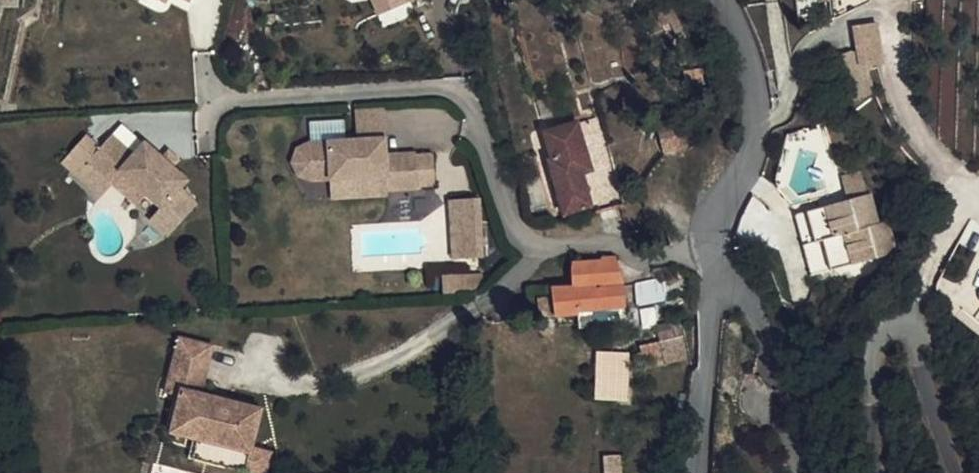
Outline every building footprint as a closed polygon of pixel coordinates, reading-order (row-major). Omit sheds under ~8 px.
[(141,5),(161,17),(168,4),(187,15),(196,0),(144,0),(141,5)] [(382,0),(367,0),(377,29),(391,24),(382,0)] [(391,24),(424,12),(419,0),(382,0),(391,24)] [(826,32),(848,22),(845,0),(821,0),(826,32)] [(846,8),(904,0),(845,0),(846,8)] [(876,68),(870,35),(847,40),(854,73),(870,69),(876,68)] [(854,73),(853,66),(834,72),(847,111),(870,104),(863,83),(873,81),(870,69),(854,73)] [(353,154),(378,153),(378,125),(351,126),(353,154)] [(563,138),(574,163),(595,154),(585,129),(563,138)] [(546,194),(572,184),(564,170),(575,165),(574,163),(563,138),(533,150),(544,177),(540,180),(546,194)] [(164,247),(192,216),(174,201),(181,193),(166,179),(157,171),(139,155),(128,168),(105,148),(93,161),(78,179),(65,168),(57,178),(72,190),(84,177),(105,195),(115,184),(142,207),(156,220),(146,232),(164,247)] [(80,150),(65,168),(78,179),(93,161),(80,150)] [(427,201),(426,170),(409,171),(409,169),(379,170),(378,153),(353,154),(303,156),(291,161),(286,175),(292,188),(305,194),(322,193),(378,191),(379,205),(410,204),(410,201),(427,201)] [(162,165),(157,171),(166,179),(172,173),(162,165)] [(582,183),(575,165),(564,170),(572,184),(573,187),(582,183)] [(84,177),(72,190),(93,209),(105,195),(84,177)] [(115,184),(105,195),(132,219),(142,207),(115,184)] [(572,184),(546,194),(560,228),(586,220),(573,187),(572,184)] [(378,191),(322,193),(323,212),(379,210),(379,205),(378,191)] [(472,216),(442,216),(444,237),(466,237),(468,274),(474,274),(472,216)] [(466,237),(444,237),(444,275),(468,274),(466,237)] [(572,277),(577,303),(618,297),(612,272),(609,273),(572,277)] [(647,287),(649,294),(654,315),(680,314),(674,291),(666,293),(661,281),(647,287)] [(643,315),(654,315),(649,294),(633,298),(638,317),(643,315)] [(576,328),(625,319),(618,297),(577,303),(549,308),(555,335),(577,331),(576,328)] [(658,353),(669,352),(668,344),(667,337),(652,339),(654,354),(658,353)] [(192,456),(218,462),(215,472),(265,472),(266,469),(247,464),(258,426),(198,410),(211,364),(177,355),(162,409),(175,413),(166,449),(192,456)] [(626,366),(600,365),(598,405),(625,407),(626,366)] [(187,472),(215,472),(218,462),(192,456),(187,472)]
